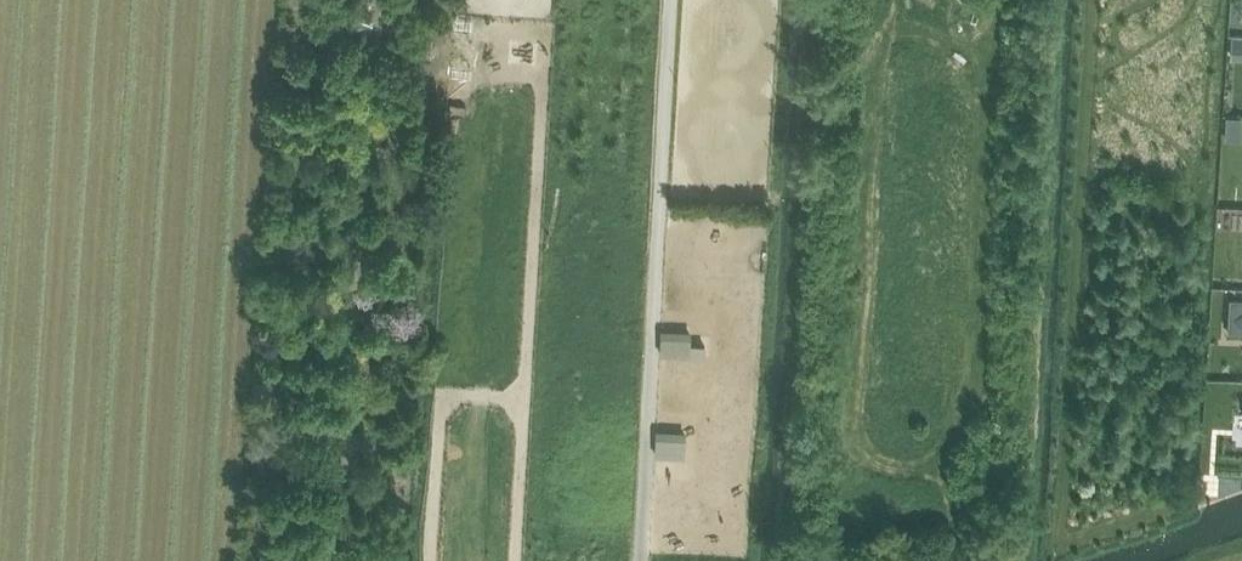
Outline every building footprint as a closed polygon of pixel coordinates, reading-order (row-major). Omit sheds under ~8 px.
[(1241,118),(1225,117),(1224,137),(1240,138),(1241,118)] [(1230,297),(1228,330),(1241,331),(1241,298),(1230,297)]
